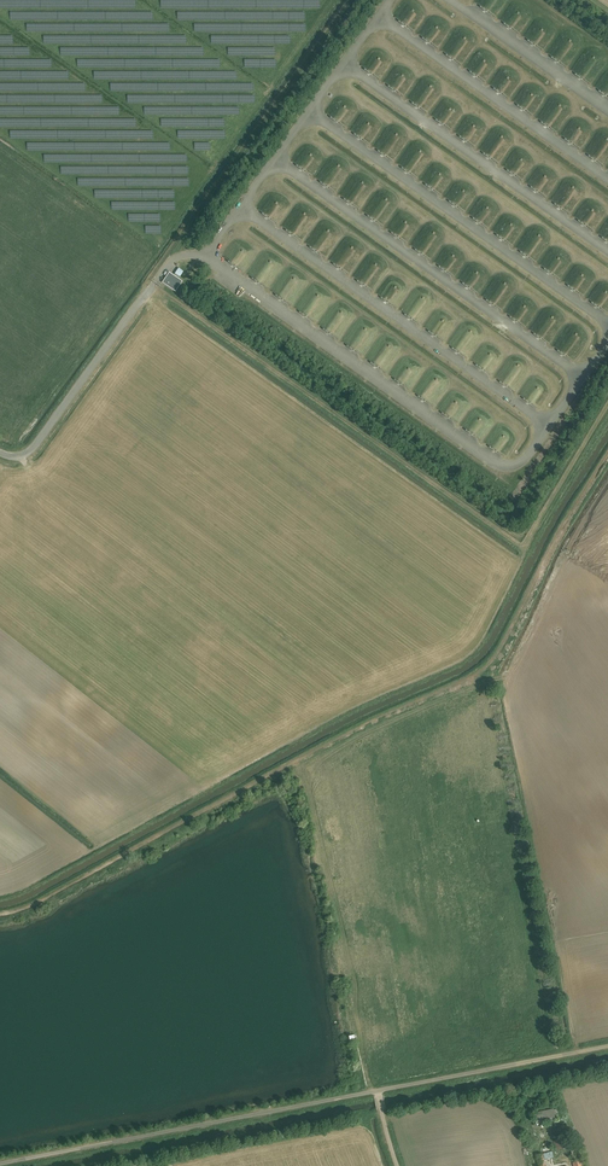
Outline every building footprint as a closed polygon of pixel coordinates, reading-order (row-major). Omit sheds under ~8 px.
[(170,274),(164,283),(176,291),(182,282),(170,274)] [(554,1111),(532,1114),(534,1124),(556,1121),(554,1111)] [(564,1138),(552,1140),(555,1150),(566,1147),(564,1138)] [(576,1149),(570,1151),(573,1158),(578,1156),(576,1149)]
